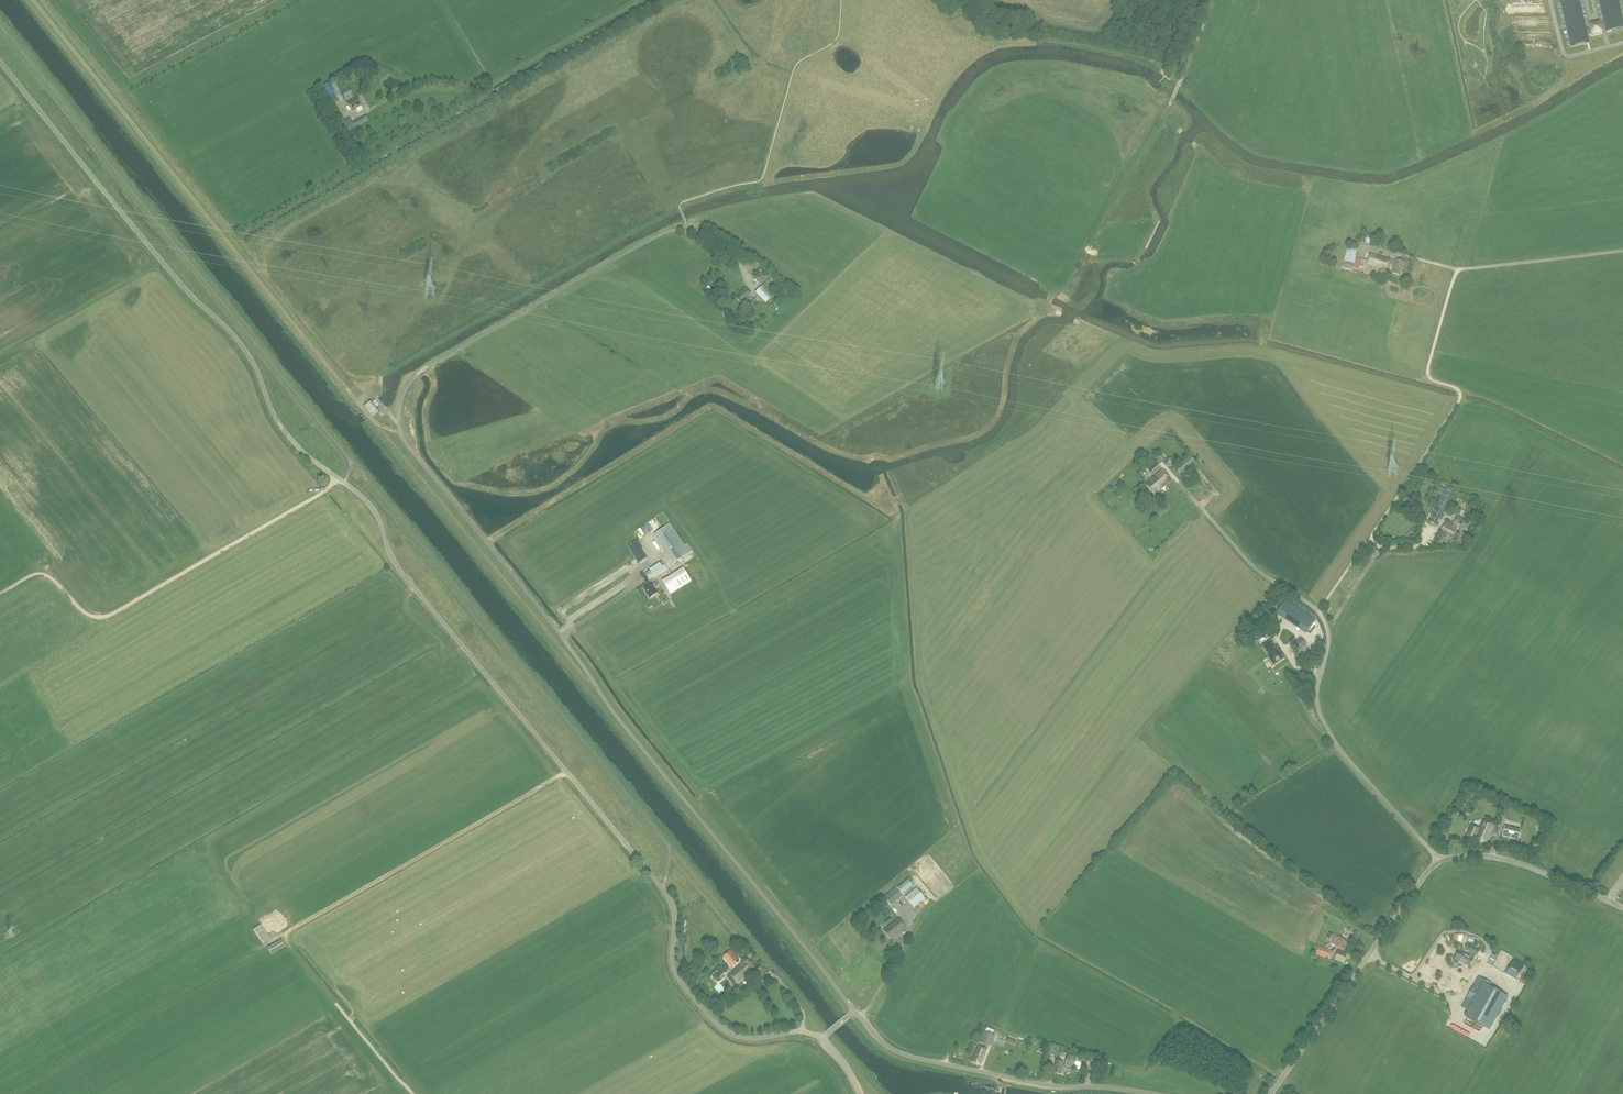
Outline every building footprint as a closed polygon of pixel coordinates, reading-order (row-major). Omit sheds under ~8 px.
[(1622,23),(1622,20),(1618,0),(1599,0),(1605,23),(1600,24),(1600,22),(1590,25),(1590,28),(1586,29),(1579,0),(1568,0),(1561,2),(1572,47),(1585,43),(1584,39),(1584,38),(1583,36),(1588,35),(1592,34),(1592,35),(1603,32),(1602,30),(1606,29),(1606,30),(1607,30),(1617,27),(1617,25),(1622,23)] [(1520,18),(1512,19),(1513,28),(1523,27),(1523,23),(1521,23),(1520,18)] [(1534,27),(1542,26),(1542,18),(1525,19),(1525,22),(1530,22),(1530,27),(1534,27)] [(340,102),(334,92),(330,82),(322,86),(333,106),(340,102)] [(353,96),(349,88),(341,92),(345,100),(353,96)] [(362,106),(357,97),(347,104),(352,112),(358,108),(362,106)] [(349,131),(366,121),(368,120),(366,115),(352,123),(349,118),(343,121),(349,131)] [(1371,245),(1375,241),(1373,236),(1368,235),(1365,239),(1366,244),(1371,245)] [(1371,253),(1368,261),(1357,258),(1357,256),(1355,255),(1357,249),(1348,246),(1344,260),(1345,261),(1344,263),(1343,263),(1342,269),(1352,272),(1353,268),(1366,272),(1368,265),(1387,271),(1389,264),(1394,266),(1392,273),(1401,275),(1405,262),(1396,260),(1396,261),(1391,260),(1391,259),(1371,253)] [(754,276),(761,283),(765,279),(758,272),(754,276)] [(773,296),(763,286),(756,292),(767,302),(773,296)] [(743,306),(753,296),(745,287),(735,297),(743,306)] [(370,402),(365,407),(373,417),(379,412),(370,402)] [(1163,461),(1167,458),(1161,451),(1157,455),(1163,461)] [(1182,476),(1197,464),(1189,455),(1174,467),(1182,476)] [(1175,466),(1177,461),(1174,457),(1169,458),(1166,463),(1170,467),(1175,466)] [(1150,473),(1159,465),(1154,460),(1146,467),(1150,473)] [(1155,494),(1171,480),(1162,470),(1146,484),(1155,494)] [(1191,482),(1193,477),(1190,474),(1186,474),(1184,479),(1187,482),(1191,482)] [(1441,499),(1428,521),(1436,525),(1455,491),(1448,487),(1441,499)] [(1466,531),(1470,522),(1459,516),(1454,524),(1466,531)] [(1458,528),(1447,522),(1442,530),(1454,537),(1458,528)] [(654,535),(673,564),(690,553),(670,524),(654,535)] [(636,542),(628,547),(639,564),(647,558),(636,542)] [(667,571),(661,562),(649,569),(650,570),(645,574),(649,581),(654,578),(655,579),(667,571)] [(683,568),(662,581),(670,594),(692,581),(683,568)] [(655,588),(659,585),(657,582),(653,584),(652,584),(644,589),(650,599),(658,593),(655,588)] [(1314,621),(1286,601),(1278,613),(1306,633),(1314,621)] [(1301,637),(1291,647),(1297,653),(1307,644),(1301,637)] [(1278,650),(1277,650),(1272,641),(1263,647),(1269,656),(1268,657),(1274,665),(1284,658),(1278,650)] [(1487,844),(1495,825),(1483,820),(1480,828),(1472,825),(1467,835),(1487,844)] [(1520,829),(1505,826),(1502,838),(1518,841),(1520,829)] [(908,880),(897,888),(902,894),(913,886),(908,880)] [(891,906),(903,895),(902,894),(897,888),(897,887),(884,897),(891,906)] [(914,908),(925,899),(916,889),(905,897),(914,908)] [(891,940),(898,934),(906,927),(898,918),(884,931),(891,940)] [(261,924),(253,930),(263,944),(270,938),(261,924)] [(1351,942),(1333,934),(1330,933),(1328,938),(1331,939),(1330,941),(1348,949),(1351,942)] [(271,955),(286,947),(282,939),(267,947),(271,955)] [(1330,959),(1333,951),(1318,946),(1315,954),(1330,959)] [(1460,951),(1455,959),(1470,967),(1474,959),(1476,955),(1477,955),(1480,951),(1471,946),(1468,950),(1470,951),(1468,956),(1460,951)] [(738,961),(735,957),(737,956),(734,952),(732,953),(730,950),(723,956),(732,966),(738,961)] [(1344,963),(1347,954),(1339,950),(1335,959),(1344,963)] [(748,958),(738,967),(729,974),(737,983),(756,967),(748,958)] [(1515,960),(1507,974),(1516,979),(1524,965),(1515,960)] [(716,980),(729,969),(724,962),(722,964),(721,963),(717,966),(718,967),(710,973),(716,980)] [(762,978),(768,973),(761,965),(755,969),(762,978)] [(1465,1016),(1490,1029),(1507,997),(1492,989),(1494,985),(1479,977),(1462,1007),(1468,1010),(1465,1016)] [(1513,989),(1510,996),(1517,999),(1520,991),(1513,989)] [(987,1029),(986,1032),(982,1031),(978,1041),(991,1046),(995,1036),(992,1034),(993,1031),(987,1029)] [(1017,1041),(1008,1038),(1006,1042),(1015,1046),(1017,1041)] [(1048,1055),(1057,1056),(1059,1046),(1050,1044),(1048,1055)] [(980,1065),(986,1049),(978,1046),(972,1062),(980,1065)] [(1082,1057),(1068,1054),(1065,1065),(1079,1069),(1082,1057)] [(1061,1074),(1063,1062),(1056,1061),(1054,1073),(1061,1074)]
